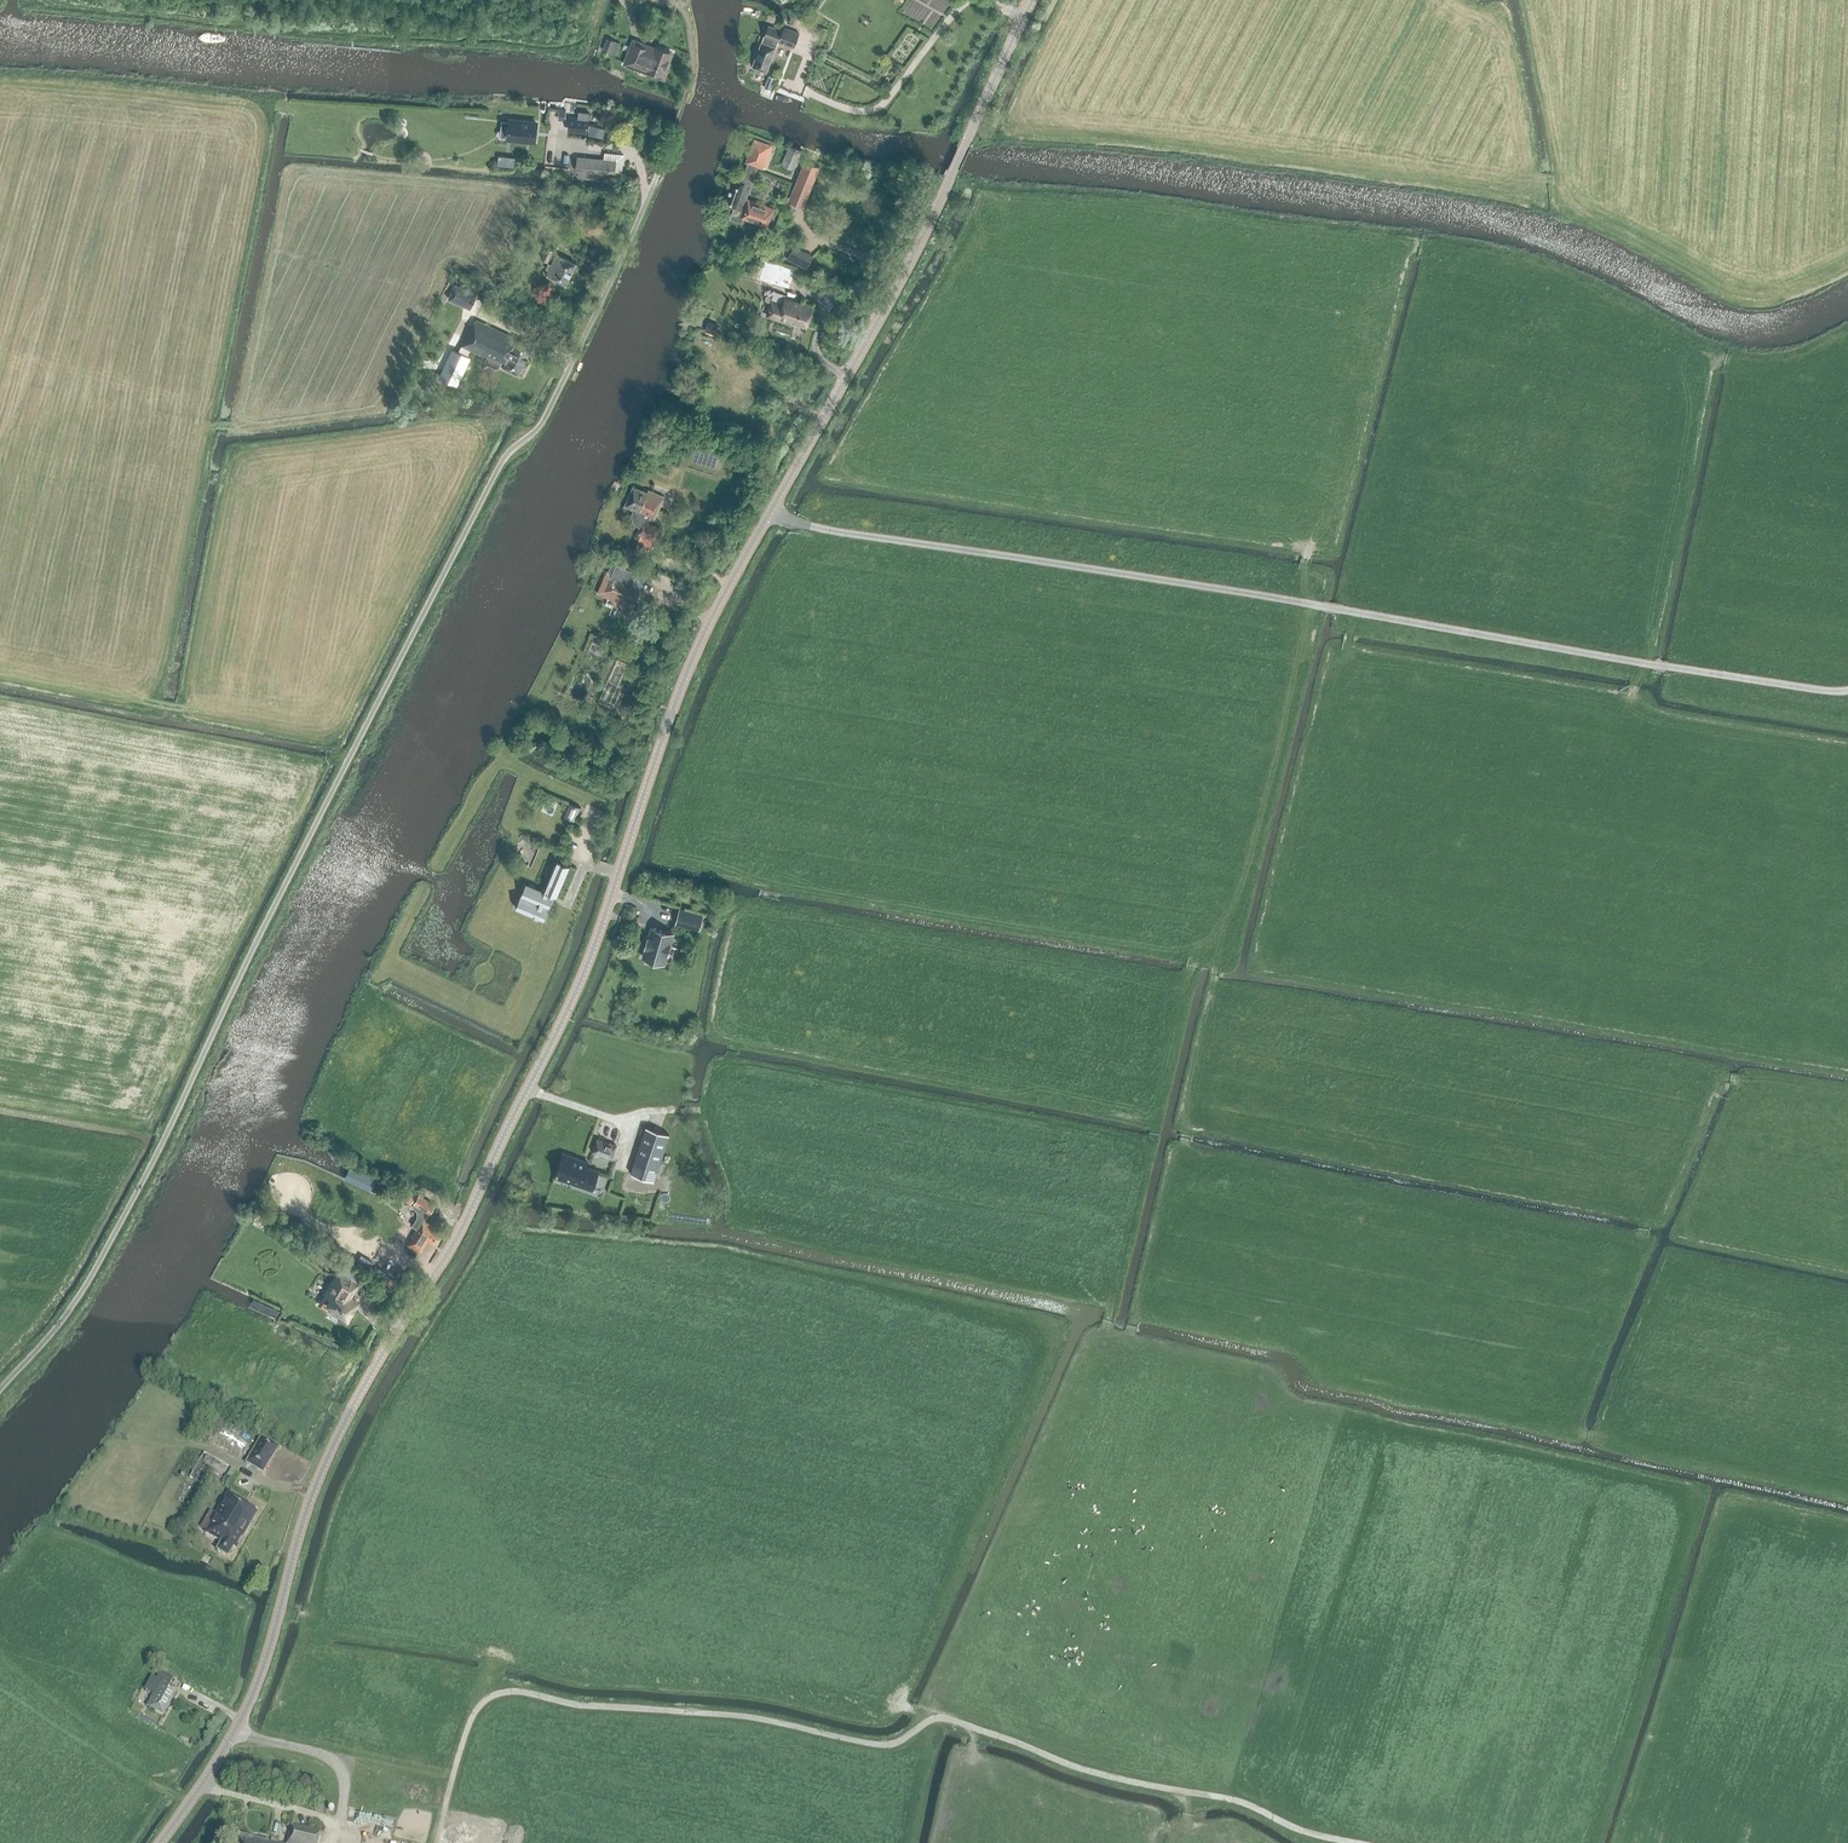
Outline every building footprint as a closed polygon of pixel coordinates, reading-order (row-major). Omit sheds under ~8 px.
[(768,25),(753,66),(767,72),(779,41),(794,47),(799,33),(786,28),(785,32),(768,25)] [(611,53),(616,42),(607,38),(603,50),(611,53)] [(655,48),(634,40),(624,64),(625,64),(626,62),(654,73),(656,76),(659,77),(663,76),(665,74),(666,71),(666,68),(672,53),(656,46),(655,48)] [(772,85),(775,78),(769,76),(766,83),(772,85)] [(603,138),(605,129),(591,125),(588,125),(589,113),(578,112),(577,118),(570,117),(569,130),(589,132),(589,135),(603,138)] [(510,120),(508,138),(535,141),(537,123),(510,120)] [(770,148),(755,142),(747,163),(751,164),(743,184),(733,180),(723,206),(733,209),(729,219),(742,223),(743,219),(766,228),(772,211),(748,202),(748,203),(743,201),(756,167),(762,169),(770,148)] [(784,165),(793,169),(794,170),(801,154),(802,150),(799,149),(792,146),(790,145),(789,145),(781,164),(784,165)] [(577,157),(575,171),(585,172),(614,175),(616,161),(603,160),(587,158),(577,157)] [(515,159),(507,158),(506,167),(514,168),(515,159)] [(819,168),(804,162),(793,191),(808,197),(819,168)] [(546,247),(540,258),(548,262),(553,251),(546,247)] [(565,285),(576,264),(557,254),(546,275),(565,285)] [(764,263),(757,281),(787,291),(794,272),(764,263)] [(470,310),(478,294),(454,283),(447,299),(470,310)] [(783,305),(771,301),(766,316),(795,325),(796,323),(806,327),(813,306),(802,302),(801,303),(785,298),(783,305)] [(499,365),(501,366),(519,374),(532,346),(517,339),(516,339),(476,320),(472,328),(470,327),(458,353),(453,350),(440,377),(457,386),(470,358),(467,357),(470,351),(487,359),(486,361),(486,363),(496,368),(498,367),(499,365)] [(718,324),(708,320),(704,331),(714,335),(718,324)] [(634,510),(633,510),(633,511),(633,513),(633,514),(632,516),(633,517),(633,519),(634,520),(634,522),(635,523),(636,524),(637,525),(639,526),(640,527),(644,528),(646,522),(648,523),(650,518),(653,520),(663,497),(648,490),(647,493),(633,487),(625,506),(634,510)] [(646,522),(644,528),(640,536),(653,542),(659,528),(648,523),(646,522)] [(611,573),(610,577),(615,580),(631,587),(637,573),(616,564),(611,573)] [(611,623),(621,628),(633,598),(605,586),(594,610),(604,615),(608,607),(617,610),(611,623)] [(575,821),(581,808),(569,803),(563,816),(575,821)] [(553,896),(554,895),(557,896),(570,866),(568,865),(568,863),(562,861),(562,862),(557,860),(544,891),(526,883),(515,908),(543,920),(545,915),(547,915),(550,908),(548,908),(549,907),(548,906),(553,896)] [(680,910),(676,924),(699,931),(703,916),(680,910)] [(646,947),(643,958),(665,964),(673,934),(652,928),(649,938),(648,937),(645,947),(646,947)] [(629,1174),(653,1182),(668,1136),(644,1128),(629,1174)] [(596,1138),(591,1150),(611,1157),(615,1144),(596,1138)] [(555,1176),(592,1189),(598,1172),(586,1168),(588,1163),(563,1155),(558,1170),(557,1169),(556,1172),(557,1172),(555,1176)] [(416,1194),(403,1186),(397,1196),(409,1204),(416,1194)] [(418,1216),(417,1219),(413,1225),(418,1229),(407,1246),(419,1254),(428,1241),(433,1244),(439,1234),(434,1231),(436,1228),(423,1220),(428,1213),(434,1205),(418,1195),(413,1203),(414,1204),(412,1207),(415,1209),(417,1211),(418,1213),(418,1216)] [(396,1283),(384,1275),(385,1272),(379,1268),(371,1281),(377,1285),(389,1293),(396,1283)] [(326,1295),(322,1303),(331,1308),(329,1310),(338,1316),(340,1314),(349,1319),(354,1310),(352,1309),(356,1302),(350,1297),(358,1285),(339,1273),(325,1295),(326,1295)] [(246,1463),(263,1473),(278,1447),(261,1437),(246,1463)] [(226,1475),(221,1482),(225,1484),(230,1477),(226,1475)] [(235,1550),(257,1511),(248,1506),(249,1505),(229,1493),(206,1533),(222,1542),(217,1550),(228,1557),(232,1548),(235,1550)] [(156,1689),(155,1690),(171,1698),(176,1690),(168,1686),(173,1678),(160,1671),(151,1686),(156,1689)] [(142,1704),(144,1705),(142,1708),(145,1711),(150,1714),(152,1710),(162,1715),(171,1698),(155,1690),(151,1699),(146,1697),(142,1704)] [(318,1833),(290,1827),(287,1842),(316,1842),(318,1833)] [(238,1834),(236,1842),(276,1842),(238,1834)]
